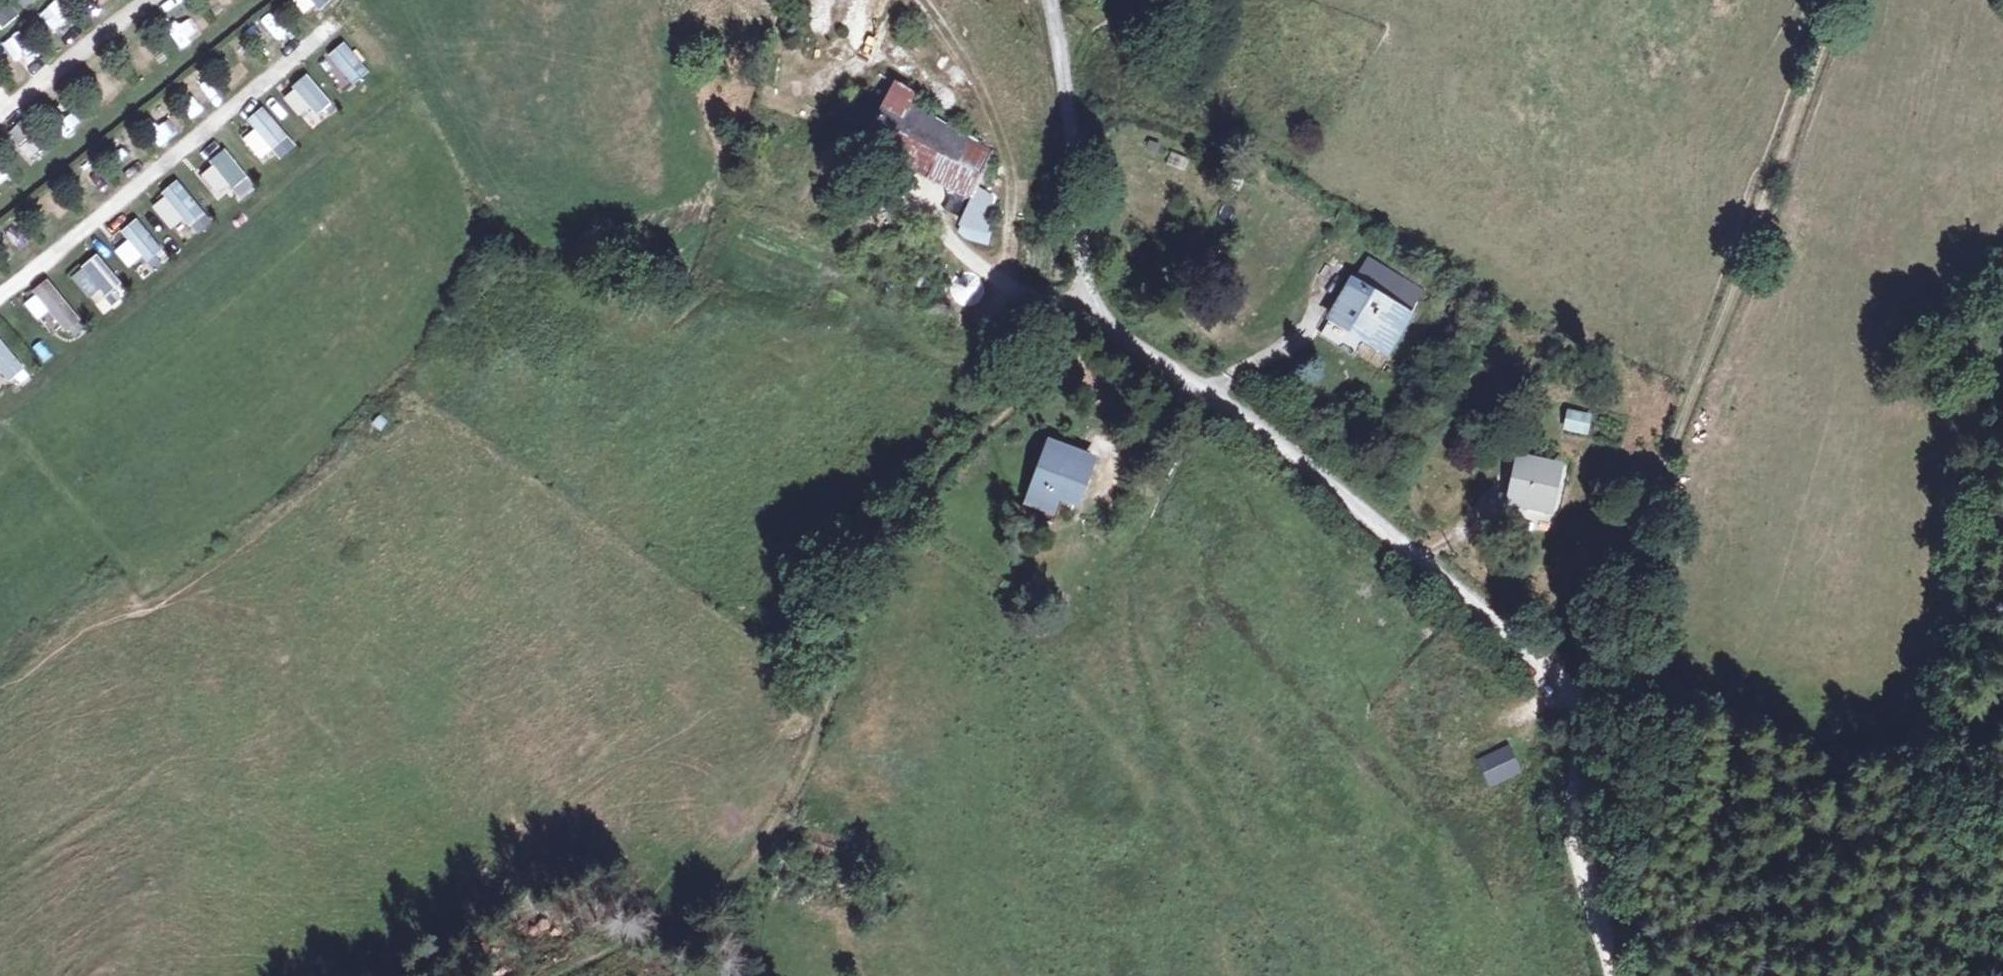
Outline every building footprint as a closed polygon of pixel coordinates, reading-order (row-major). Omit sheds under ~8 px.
[(1,30),(19,15),(6,0),(0,0),(0,29),(1,30)] [(74,13),(64,0),(59,0),(42,12),(54,28),(74,13)] [(221,18),(243,0),(207,0),(221,18)] [(291,0),(306,17),(326,0),(291,0)] [(182,40),(203,21),(187,3),(166,21),(182,40)] [(268,15),(257,25),(283,52),(294,42),(268,15)] [(347,44),(320,64),(341,92),(368,72),(347,44)] [(306,75),(281,98),(311,129),(335,106),(306,75)] [(995,153),(956,133),(911,104),(916,96),(896,83),(864,147),(974,200),(962,226),(959,234),(967,239),(988,245),(991,234),(992,197),(979,188),(995,153)] [(151,115),(171,139),(185,127),(165,104),(151,115)] [(266,109),(237,132),(264,167),(293,143),(266,109)] [(35,161),(51,140),(23,120),(7,142),(35,161)] [(229,187),(239,200),(255,188),(226,150),(197,172),(217,197),(229,187)] [(1186,173),(1191,161),(1171,152),(1165,164),(1186,173)] [(0,155),(0,182),(13,172),(0,155)] [(195,234),(210,224),(181,180),(149,201),(168,231),(185,219),(195,234)] [(110,245),(129,268),(142,257),(153,270),(169,257),(139,221),(110,245)] [(24,258),(6,230),(0,234),(0,274),(24,258)] [(102,314),(128,292),(95,254),(69,276),(102,314)] [(61,327),(71,340),(86,328),(50,280),(23,300),(50,335),(61,327)] [(1388,352),(1410,315),(1354,282),(1334,316),(1359,331),(1357,334),(1388,352)] [(9,376),(19,386),(32,373),(0,341),(0,384),(9,376)] [(1567,429),(1587,433),(1590,417),(1570,413),(1567,429)] [(1093,461),(1051,446),(1044,465),(1050,467),(1042,489),(1036,487),(1029,506),(1052,515),(1059,496),(1077,502),(1093,461)] [(1559,468),(1522,460),(1513,502),(1550,510),(1559,468)] [(1507,750),(1480,762),(1490,785),(1518,772),(1507,750)]
